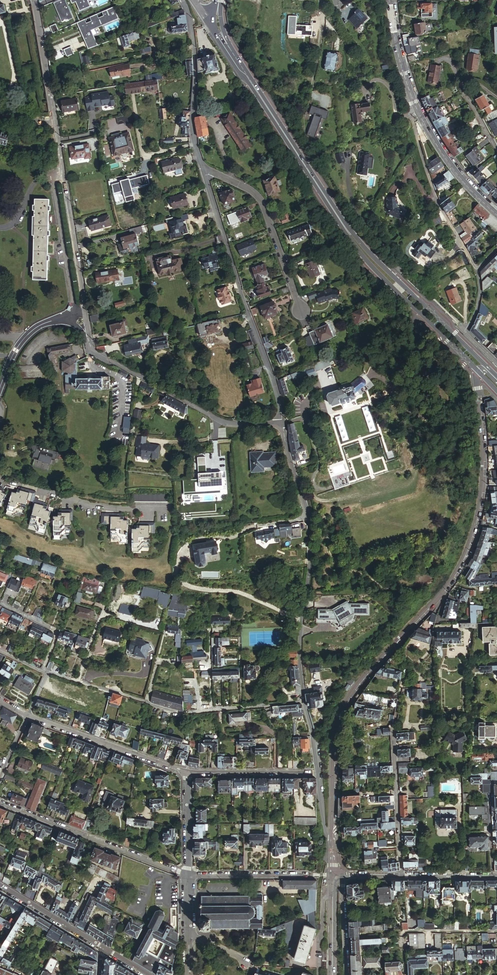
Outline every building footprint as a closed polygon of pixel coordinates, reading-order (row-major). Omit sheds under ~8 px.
[(62,0),(52,5),(61,22),(67,20),(67,21),(71,19),(62,0)] [(70,5),(74,3),(78,12),(88,7),(86,2),(91,0),(68,0),(70,5)] [(20,10),(18,1),(3,4),(3,5),(0,6),(0,14),(20,10)] [(427,2),(419,2),(419,8),(426,8),(426,14),(433,14),(433,3),(427,4),(427,2)] [(117,18),(112,7),(102,11),(104,15),(99,16),(98,13),(90,16),(92,19),(87,21),(85,18),(79,20),(86,40),(93,37),(91,31),(90,29),(111,21),(112,22),(119,20),(118,18),(117,18)] [(351,16),(348,20),(356,28),(366,18),(358,9),(353,12),(354,14),(351,16)] [(185,13),(183,10),(175,13),(171,15),(172,19),(185,13)] [(163,24),(172,19),(171,15),(159,20),(161,25),(162,24),(163,24)] [(188,31),(185,16),(181,17),(182,18),(179,19),(179,23),(175,24),(176,26),(172,27),(172,28),(173,33),(174,34),(179,33),(179,34),(180,34),(181,34),(181,33),(188,31)] [(289,16),(288,35),(312,36),(313,27),(297,26),(298,17),(289,16)] [(86,40),(79,20),(77,21),(87,47),(96,44),(93,37),(86,40)] [(148,29),(161,25),(159,20),(147,25),(148,29)] [(426,32),(424,22),(415,24),(416,33),(426,32)] [(56,23),(50,26),(53,32),(59,30),(56,23)] [(133,33),(129,23),(123,25),(127,35),(133,33)] [(140,37),(138,32),(133,33),(127,35),(129,40),(140,37)] [(129,40),(127,35),(121,37),(124,44),(125,48),(131,46),(129,40)] [(410,39),(404,40),(405,45),(411,44),(411,47),(420,45),(419,37),(410,39)] [(71,48),(64,51),(67,57),(74,54),(71,48)] [(476,52),(466,50),(466,55),(465,55),(463,64),(465,65),(463,73),(473,75),(475,57),(475,56),(476,52)] [(326,52),(323,69),(334,71),(337,54),(326,52)] [(80,53),(59,61),(61,67),(81,58),(80,53)] [(201,59),(198,60),(198,64),(198,73),(205,71),(206,74),(219,71),(215,55),(201,58),(201,59)] [(408,57),(410,63),(417,62),(415,55),(408,57)] [(130,70),(129,64),(110,69),(112,78),(120,76),(120,75),(124,74),(124,76),(130,75),(129,70),(130,70)] [(441,67),(429,65),(429,71),(428,82),(437,84),(438,78),(439,78),(441,67)] [(159,90),(158,80),(152,81),(146,82),(147,92),(159,90)] [(141,83),(126,85),(126,87),(123,87),(124,94),(127,93),(127,95),(143,92),(141,83)] [(458,85),(451,87),(455,94),(460,91),(458,85)] [(86,98),(88,111),(95,110),(95,107),(100,106),(100,105),(103,104),(103,106),(109,105),(111,107),(114,106),(115,104),(114,96),(109,96),(109,92),(92,94),(93,97),(86,98)] [(466,102),(462,95),(454,99),(458,107),(466,102)] [(426,110),(427,112),(433,109),(427,96),(421,98),(426,110)] [(488,115),(491,112),(488,106),(482,96),(476,99),(482,110),(484,108),(488,115)] [(367,105),(366,97),(348,100),(351,117),(358,116),(357,106),(367,105)] [(80,109),(78,99),(62,102),(64,112),(80,109)] [(198,113),(198,117),(205,116),(205,115),(207,106),(200,105),(198,108),(198,113)] [(313,106),(310,113),(315,115),(308,135),(314,138),(321,118),(326,119),(328,112),(313,106)] [(427,112),(433,122),(444,117),(443,115),(439,108),(439,106),(433,109),(427,112)] [(491,112),(488,115),(486,116),(489,121),(492,120),(493,122),(490,123),(496,137),(496,110),(496,109),(495,110),(491,112)] [(189,128),(191,112),(185,112),(184,116),(181,116),(180,127),(183,127),(182,134),(190,134),(189,128)] [(239,147),(250,143),(248,140),(247,141),(229,113),(220,118),(239,147)] [(208,135),(205,116),(198,117),(196,118),(195,121),(199,137),(208,135)] [(433,122),(437,129),(448,123),(445,116),(444,117),(433,122)] [(479,125),(475,119),(470,122),(473,128),(479,125)] [(439,132),(442,137),(447,134),(449,133),(448,131),(452,128),(449,123),(448,123),(437,129),(439,132)] [(8,136),(3,134),(4,134),(1,133),(0,134),(0,133),(0,145),(1,145),(0,146),(5,147),(8,136)] [(134,151),(130,133),(110,137),(113,150),(112,150),(113,153),(114,153),(114,155),(134,151)] [(454,143),(450,137),(449,138),(447,134),(442,137),(444,140),(448,147),(454,143)] [(251,145),(250,143),(239,147),(241,151),(251,145)] [(455,157),(460,154),(457,150),(458,149),(454,143),(448,147),(451,151),(455,157)] [(91,158),(88,144),(70,147),(72,160),(85,157),(85,159),(91,158)] [(428,165),(429,164),(431,162),(431,161),(434,159),(426,144),(422,147),(423,149),(428,165)] [(344,156),(341,148),(335,150),(337,158),(344,156)] [(367,149),(359,148),(356,168),(364,169),(367,149)] [(478,151),(475,148),(467,155),(476,166),(483,160),(477,152),(478,151)] [(183,173),(179,158),(163,162),(166,172),(175,170),(176,175),(183,173)] [(444,167),(437,158),(431,162),(429,164),(430,167),(429,167),(432,173),(438,168),(440,170),(444,167)] [(485,169),(482,166),(475,172),(472,174),(476,179),(480,175),(482,177),(484,175),(481,172),(485,169)] [(455,178),(449,171),(436,181),(434,182),(433,183),(437,192),(439,191),(439,189),(455,178)] [(135,199),(133,188),(149,184),(147,175),(112,183),(114,192),(124,190),(126,201),(135,199)] [(480,175),(476,179),(481,185),(485,182),(482,177),(480,175)] [(279,191),(274,177),(264,181),(269,194),(279,191)] [(480,187),(489,196),(492,194),(496,189),(488,181),(486,183),(485,183),(482,186),(480,187)] [(466,191),(463,187),(457,191),(461,196),(466,191)] [(232,190),(232,189),(220,193),(221,195),(220,196),(221,199),(222,198),(224,205),(235,201),(233,194),(234,194),(233,190),(232,190)] [(188,204),(185,194),(171,199),(174,209),(188,204)] [(455,205),(450,197),(442,203),(446,212),(455,205)] [(396,202),(395,198),(385,200),(386,204),(385,204),(386,209),(384,209),(385,213),(387,213),(387,215),(389,216),(391,214),(394,215),(393,217),(398,219),(398,218),(402,219),(405,211),(401,209),(401,208),(397,207),(396,202)] [(48,221),(48,201),(34,201),(34,278),(47,278),(47,273),(48,236),(48,221)] [(490,214),(479,203),(474,208),(474,210),(470,214),(480,223),(483,220),(484,221),(490,214)] [(251,217),(248,208),(238,212),(241,223),(247,220),(247,218),(251,217)] [(492,216),(490,214),(484,221),(483,220),(480,223),(484,228),(487,225),(489,227),(493,230),(496,233),(496,235),(496,220),(492,216)] [(111,225),(108,215),(89,221),(92,231),(111,225)] [(290,222),(287,215),(283,217),(284,219),(281,220),(283,224),(290,222)] [(437,226),(443,222),(438,215),(432,219),(437,226)] [(179,220),(178,216),(165,220),(166,224),(170,223),(173,234),(182,232),(183,235),(188,234),(186,224),(184,225),(182,219),(179,220)] [(476,227),(469,217),(461,223),(467,232),(469,230),(470,232),(476,227)] [(313,235),(309,225),(288,233),(291,242),(307,236),(308,237),(313,235)] [(142,226),(135,228),(136,234),(138,234),(143,232),(142,226)] [(479,232),(470,241),(466,244),(467,246),(471,254),(472,256),(479,253),(476,246),(480,242),(479,241),(483,237),(479,232)] [(140,244),(138,234),(136,234),(122,238),(123,243),(122,243),(124,250),(129,248),(129,247),(140,244)] [(422,242),(419,240),(413,248),(415,250),(411,255),(416,259),(421,252),(429,258),(434,251),(430,248),(432,244),(426,240),(426,241),(424,239),(422,242)] [(256,250),(253,240),(237,246),(240,256),(256,250)] [(216,260),(218,260),(219,259),(218,252),(209,255),(209,257),(202,259),(203,265),(205,264),(206,270),(212,268),(213,271),(221,269),(219,262),(217,263),(216,260)] [(179,263),(182,262),(181,259),(172,261),(171,255),(157,259),(161,275),(181,270),(179,263)] [(481,271),(481,273),(481,274),(481,275),(482,278),(495,265),(496,267),(496,255),(481,271)] [(319,274),(314,261),(305,264),(310,278),(319,274)] [(264,283),(272,280),(270,274),(269,275),(265,264),(253,268),(253,269),(251,269),(253,274),(254,273),(258,285),(264,283)] [(119,280),(117,270),(96,273),(97,280),(97,283),(119,280)] [(482,288),(482,290),(493,280),(491,278),(488,275),(482,281),(482,282),(482,288)] [(258,285),(255,286),(260,299),(271,295),(268,287),(266,288),(264,283),(258,285)] [(218,293),(217,293),(219,300),(220,300),(222,299),(224,304),(232,302),(229,292),(228,292),(226,287),(217,290),(218,293)] [(316,293),(315,291),(307,293),(310,300),(316,298),(319,304),(332,299),(339,299),(339,290),(332,290),(331,288),(316,293)] [(460,300),(455,288),(446,291),(450,303),(460,300)] [(490,309),(482,301),(480,309),(479,312),(471,330),(483,342),(487,338),(476,328),(484,314),(487,316),(490,309)] [(278,313),(274,303),(261,308),(265,318),(266,318),(267,322),(278,318),(277,314),(278,313)] [(369,317),(365,307),(352,313),(356,323),(369,317)] [(97,315),(91,316),(92,323),(101,321),(100,320),(100,317),(98,317),(97,315)] [(123,320),(120,321),(121,324),(111,326),(113,337),(127,333),(123,320)] [(220,331),(218,320),(203,323),(197,324),(200,335),(201,337),(202,338),(205,337),(205,335),(205,334),(216,332),(216,333),(217,334),(219,334),(220,332),(220,331)] [(328,324),(309,333),(315,345),(333,337),(328,324)] [(258,343),(252,330),(248,331),(252,342),(243,346),(243,345),(239,347),(242,353),(253,349),(252,346),(258,343)] [(155,339),(154,334),(149,335),(149,339),(152,338),(155,350),(170,346),(167,337),(155,339)] [(142,352),(140,342),(123,346),(126,356),(142,352)] [(496,356),(496,348),(496,347),(496,346),(496,345),(494,342),(488,347),(496,354),(496,356)] [(81,351),(79,343),(72,345),(73,352),(81,351)] [(51,368),(53,367),(55,367),(53,354),(71,351),(70,345),(47,349),(51,368)] [(294,361),(288,347),(277,352),(281,363),(285,361),(287,364),(294,361)] [(63,361),(61,360),(62,371),(64,370),(69,373),(68,375),(66,375),(67,389),(111,389),(110,377),(102,377),(102,379),(77,379),(77,371),(77,360),(80,359),(77,354),(63,361)] [(334,358),(336,365),(344,362),(341,355),(334,358)] [(331,363),(328,357),(322,360),(313,364),(314,366),(306,371),(307,373),(315,369),(316,370),(331,363)] [(128,373),(121,369),(119,374),(126,378),(128,373)] [(303,375),(300,370),(291,374),(278,381),(282,395),(288,393),(285,381),(293,377),(295,380),(303,375)] [(252,382),(247,384),(251,397),(265,393),(261,379),(254,381),(254,382),(252,382)] [(151,392),(153,387),(142,382),(140,386),(151,392)] [(357,385),(346,389),(344,388),(343,388),(342,389),(342,390),(329,394),(328,397),(330,404),(333,405),(341,403),(342,404),(347,402),(347,403),(348,404),(350,403),(350,402),(350,401),(354,399),(355,397),(354,392),(359,390),(359,389),(360,389),(360,388),(360,387),(360,386),(359,385),(358,385),(357,385)] [(188,415),(187,404),(185,405),(166,395),(165,395),(162,401),(188,415)] [(495,400),(490,401),(485,403),(486,408),(488,408),(489,414),(489,415),(494,414),(494,415),(496,414),(496,404),(495,400)] [(135,408),(132,418),(140,420),(143,410),(135,408)] [(292,423),(288,425),(289,429),(289,440),(292,453),(294,461),(300,459),(298,453),(305,450),(304,445),(300,447),(292,423)] [(158,445),(149,444),(148,445),(145,444),(146,440),(146,437),(136,436),(134,448),(136,448),(135,457),(140,457),(142,460),(148,461),(150,459),(157,459),(158,458),(159,447),(158,445)] [(52,448),(31,444),(30,450),(29,450),(27,456),(29,457),(28,463),(44,467),(45,460),(49,461),(51,454),(53,454),(55,449),(52,448)] [(496,454),(496,446),(495,446),(490,447),(489,447),(489,451),(493,450),(495,450),(496,454)] [(251,464),(252,472),(264,471),(263,468),(277,466),(276,453),(262,454),(262,452),(250,453),(251,464)] [(398,457),(387,461),(389,468),(392,467),(391,466),(400,462),(398,457)] [(205,458),(197,458),(199,479),(184,480),(185,493),(183,493),(183,503),(221,501),(221,494),(227,493),(226,472),(219,472),(219,473),(206,474),(205,458)] [(346,474),(344,474),(332,478),(335,490),(351,484),(348,476),(347,477),(346,474)] [(37,526),(44,528),(47,516),(49,515),(49,511),(50,507),(45,506),(47,502),(44,501),(45,499),(38,497),(39,494),(35,493),(37,487),(22,483),(21,485),(18,484),(17,488),(13,486),(12,490),(9,492),(10,494),(6,507),(13,509),(14,505),(24,508),(28,494),(34,496),(31,504),(33,505),(29,519),(38,522),(37,526)] [(168,502),(168,494),(132,494),(132,502),(168,502)] [(484,510),(481,524),(487,525),(487,524),(488,516),(490,516),(491,516),(492,511),(496,511),(496,502),(493,502),(491,502),(492,509),(491,510),(490,511),(484,510)] [(53,534),(59,534),(59,531),(69,531),(70,516),(72,516),(72,506),(61,506),(61,509),(58,509),(58,512),(53,512),(53,516),(51,520),(53,521),(53,534)] [(119,540),(125,540),(126,528),(129,524),(127,523),(127,519),(123,518),(123,515),(120,515),(120,512),(101,511),(101,521),(110,522),(109,535),(119,536),(119,540)] [(130,548),(137,548),(137,545),(148,545),(149,532),(154,532),(154,521),(139,521),(139,523),(136,523),(136,527),(131,526),(131,530),(129,533),(131,535),(130,548)] [(285,524),(279,525),(281,538),(285,538),(284,533),(290,532),(291,535),(297,534),(296,527),(294,527),(294,530),(292,530),(292,528),(291,524),(285,525),(285,524)] [(257,539),(261,539),(266,543),(270,538),(274,538),(273,530),(257,532),(257,534),(257,539)] [(216,550),(215,540),(193,543),(195,560),(196,562),(198,564),(202,564),(203,562),(204,560),(204,558),(203,551),(216,550)] [(486,548),(478,546),(476,551),(484,554),(485,554),(486,551),(485,551),(486,548)] [(483,555),(476,553),(474,559),(482,564),(483,563),(487,562),(489,562),(489,559),(490,556),(488,556),(486,556),(485,557),(484,559),(482,558),(483,555)] [(32,558),(18,554),(17,559),(30,563),(32,558)] [(472,558),(471,557),(470,559),(471,560),(470,561),(480,567),(482,564),(474,559),(472,558)] [(480,567),(470,561),(468,565),(470,566),(471,567),(478,571),(480,567)] [(55,576),(57,567),(46,563),(43,571),(48,573),(55,576)] [(466,577),(469,580),(470,580),(472,576),(474,577),(478,571),(471,567),(466,577)] [(8,575),(0,571),(0,580),(7,583),(8,579),(7,578),(8,575)] [(470,586),(492,584),(492,578),(489,578),(488,574),(479,574),(480,577),(481,576),(481,579),(480,579),(474,579),(474,577),(472,576),(470,580),(469,580),(470,586)] [(100,580),(83,576),(80,587),(79,587),(78,591),(74,599),(80,601),(83,592),(81,592),(81,590),(81,588),(87,589),(86,592),(93,594),(94,591),(101,593),(103,586),(99,586),(100,580)] [(12,577),(5,593),(16,597),(23,582),(12,577)] [(37,583),(38,579),(34,578),(34,579),(28,577),(25,585),(33,588),(35,583),(37,583)] [(160,592),(161,589),(143,586),(141,596),(146,597),(147,595),(155,597),(156,598),(159,599),(160,596),(159,595),(160,592)] [(469,589),(462,587),(460,599),(467,600),(469,589)] [(170,594),(160,592),(159,595),(160,596),(159,599),(158,602),(163,603),(167,604),(170,594)] [(179,601),(179,592),(173,592),(172,598),(169,605),(168,610),(167,614),(178,615),(180,616),(180,609),(179,602),(179,601)] [(66,606),(69,598),(59,594),(57,602),(66,606)] [(125,596),(111,594),(108,602),(111,603),(124,605),(125,596)] [(449,594),(445,607),(451,608),(452,609),(454,600),(457,601),(458,598),(456,598),(457,596),(449,594)] [(454,600),(452,609),(458,610),(459,605),(460,602),(460,599),(458,598),(457,601),(454,600)] [(317,609),(317,621),(338,622),(343,626),(355,619),(355,616),(371,616),(371,603),(350,603),(348,600),(333,609),(317,609)] [(476,604),(470,604),(470,608),(471,617),(471,622),(476,622),(476,617),(476,609),(483,609),(483,605),(476,604)] [(90,618),(92,611),(79,606),(76,614),(90,618)] [(3,607),(0,613),(0,615),(1,616),(0,617),(8,621),(13,613),(3,607)] [(442,617),(448,617),(451,608),(445,607),(442,617)] [(10,621),(20,626),(25,617),(14,612),(14,613),(10,621)] [(0,617),(0,618),(1,618),(0,621),(0,623),(8,626),(10,621),(8,621),(0,617)] [(34,622),(25,618),(21,626),(29,630),(34,622)] [(10,621),(8,626),(18,631),(20,626),(10,621)] [(181,648),(181,636),(181,626),(177,625),(168,623),(166,630),(168,631),(176,633),(175,641),(176,641),(175,647),(181,648)] [(45,627),(42,626),(40,629),(34,626),(31,632),(41,636),(45,627)] [(433,631),(433,630),(430,629),(429,633),(428,634),(426,634),(427,632),(428,629),(420,626),(418,628),(410,637),(430,643),(432,637),(433,637),(433,631)] [(490,654),(496,654),(496,639),(496,637),(496,626),(483,626),(483,641),(491,641),(491,643),(489,643),(490,654)] [(121,630),(107,627),(104,637),(118,640),(121,630)] [(47,628),(45,632),(48,634),(48,633),(49,633),(50,632),(53,634),(52,636),(54,636),(53,637),(54,637),(55,636),(55,633),(54,632),(47,628)] [(65,633),(61,632),(58,639),(61,640),(63,639),(74,643),(77,634),(66,631),(65,633)] [(438,631),(433,631),(433,637),(433,645),(437,645),(437,644),(442,643),(442,642),(450,642),(450,643),(455,642),(462,642),(462,631),(438,631)] [(45,632),(42,637),(51,642),(53,637),(54,636),(52,636),(53,634),(50,632),(49,633),(48,633),(48,634),(45,632)] [(90,640),(91,639),(79,635),(76,647),(84,650),(85,646),(86,646),(88,641),(88,640),(90,640)] [(42,637),(39,644),(49,649),(52,642),(51,642),(42,637)] [(144,642),(143,639),(134,637),(130,651),(141,654),(142,652),(147,654),(148,652),(154,649),(152,644),(144,642)] [(212,647),(216,646),(216,645),(222,644),(221,637),(211,637),(212,647)] [(193,651),(197,650),(197,645),(203,644),(202,638),(187,640),(187,646),(192,645),(193,651)] [(212,656),(221,656),(220,646),(216,646),(212,647),(212,656)] [(296,657),(297,650),(288,649),(288,658),(290,658),(290,657),(296,657)] [(193,652),(194,659),(206,658),(206,654),(204,654),(203,650),(193,652)] [(183,662),(194,661),(194,659),(193,652),(182,653),(183,662)] [(212,656),(212,665),(221,665),(221,664),(225,664),(225,658),(221,658),(221,656),(212,656)] [(18,662),(14,660),(12,663),(14,664),(12,667),(11,666),(10,666),(8,665),(8,666),(4,664),(0,670),(0,672),(9,678),(18,662)] [(297,660),(290,660),(292,682),(291,682),(291,684),(293,684),(293,685),(298,684),(300,684),(299,681),(298,670),(297,660)] [(249,665),(249,664),(244,664),(244,678),(250,677),(255,677),(255,670),(257,670),(258,669),(258,668),(258,667),(258,666),(258,665),(257,665),(256,665),(249,665)] [(239,677),(239,667),(231,668),(231,670),(231,677),(239,677)] [(390,669),(390,668),(387,667),(387,669),(381,668),(375,674),(379,675),(388,676),(400,678),(401,672),(390,669)] [(20,675),(14,685),(29,694),(35,684),(32,682),(34,679),(26,674),(24,677),(20,675)] [(341,687),(347,691),(354,680),(349,677),(341,687)] [(283,694),(301,693),(300,685),(300,684),(298,684),(299,687),(289,688),(289,686),(282,687),(283,694)] [(306,694),(308,706),(315,705),(314,700),(322,698),(321,691),(322,691),(321,685),(313,687),(314,692),(306,694)] [(4,686),(0,693),(0,694),(4,696),(8,689),(4,686)] [(383,689),(366,686),(363,691),(382,694),(383,689)] [(114,698),(115,693),(99,688),(97,693),(95,692),(93,697),(96,697),(97,698),(102,699),(104,695),(113,697),(114,698)] [(423,688),(415,688),(413,688),(413,690),(407,689),(407,696),(413,696),(413,698),(423,699),(423,698),(427,698),(427,696),(428,696),(429,696),(429,693),(428,692),(426,692),(423,692),(423,691),(423,688)] [(151,701),(160,704),(164,693),(153,690),(151,701)] [(122,705),(124,696),(115,693),(114,698),(113,697),(111,702),(122,705)] [(164,693),(160,704),(167,706),(170,694),(164,693)] [(170,694),(167,706),(172,707),(175,696),(170,694)] [(185,696),(185,703),(192,703),(192,694),(190,694),(183,695),(183,696),(185,696)] [(358,694),(355,698),(357,699),(355,702),(353,708),(358,709),(357,714),(380,718),(381,710),(379,709),(379,707),(360,704),(359,703),(359,702),(361,702),(364,698),(358,694)] [(177,709),(181,697),(175,696),(172,707),(177,709)] [(43,700),(38,699),(35,704),(47,707),(49,702),(43,700)] [(47,707),(56,710),(58,706),(58,705),(56,704),(49,702),(47,707)] [(61,705),(58,705),(58,706),(56,710),(55,713),(65,716),(66,717),(68,711),(70,712),(72,708),(65,707),(61,705)] [(291,705),(272,706),(273,715),(273,716),(274,716),(279,715),(279,714),(279,712),(292,711),(291,705)] [(3,707),(0,713),(0,716),(12,723),(17,715),(3,707)] [(78,710),(75,718),(89,723),(91,718),(85,715),(86,712),(78,710)] [(234,713),(235,721),(251,720),(250,716),(250,715),(250,712),(241,713),(241,712),(240,713),(240,712),(239,712),(234,713)] [(106,718),(101,717),(101,719),(102,720),(102,721),(100,721),(99,725),(98,726),(107,729),(109,724),(106,723),(107,721),(105,721),(106,718)] [(27,723),(26,726),(31,728),(28,737),(39,741),(44,727),(29,722),(27,723)] [(485,722),(477,722),(478,724),(479,724),(480,737),(485,737),(485,735),(492,735),(492,736),(493,737),(494,737),(495,736),(495,735),(496,735),(496,724),(485,724),(485,722)] [(93,723),(92,726),(89,733),(95,735),(97,729),(98,726),(99,725),(93,723)] [(126,724),(123,723),(122,726),(120,725),(115,724),(114,725),(114,726),(113,729),(112,731),(111,733),(117,735),(118,733),(120,734),(126,736),(129,728),(125,727),(126,724)] [(140,733),(151,736),(153,731),(141,728),(140,733)] [(467,738),(462,730),(455,735),(449,731),(444,739),(453,744),(453,751),(463,751),(462,741),(467,738)] [(414,731),(397,733),(397,739),(398,739),(407,738),(407,740),(410,740),(410,738),(412,738),(412,733),(414,733),(414,731)] [(206,739),(209,739),(209,745),(211,745),(212,746),(212,751),(217,751),(217,739),(213,739),(213,735),(206,735),(206,739)] [(73,746),(76,738),(71,736),(67,745),(68,745),(73,747),(73,746)] [(172,736),(170,741),(179,743),(178,746),(180,747),(182,742),(183,739),(172,736)] [(301,736),(296,737),(293,737),(293,745),(296,745),(296,743),(301,743),(301,736)] [(308,736),(301,736),(301,743),(301,748),(312,747),(311,743),(309,743),(309,736),(308,736)] [(85,741),(76,738),(73,746),(78,748),(79,747),(79,745),(81,746),(83,747),(85,741)] [(260,738),(255,738),(256,744),(256,753),(269,753),(269,748),(261,748),(260,738)] [(206,739),(199,739),(199,751),(204,751),(204,746),(206,745),(209,745),(209,739),(206,739)] [(95,745),(85,741),(83,747),(81,751),(86,752),(87,750),(93,752),(95,745)] [(102,748),(95,745),(93,752),(91,756),(98,759),(100,755),(102,748)] [(110,751),(102,748),(100,755),(104,757),(105,755),(106,755),(108,756),(110,751)] [(410,748),(400,749),(399,749),(398,749),(398,756),(411,755),(410,748)] [(172,751),(167,749),(164,759),(169,761),(172,751)] [(186,765),(188,752),(184,752),(184,750),(179,750),(176,758),(181,759),(181,758),(183,758),(181,764),(186,765)] [(125,756),(112,751),(109,760),(114,761),(113,763),(116,763),(116,762),(118,763),(117,766),(121,767),(123,761),(125,756)] [(217,753),(217,760),(217,768),(233,768),(233,764),(237,764),(237,756),(224,756),(224,754),(224,753),(217,753)] [(125,756),(123,761),(132,765),(134,759),(125,756)] [(199,767),(199,760),(199,758),(189,756),(188,765),(199,767)] [(20,757),(18,760),(20,761),(18,766),(30,770),(33,762),(20,757)] [(256,768),(256,761),(256,759),(245,759),(246,768),(256,768)] [(41,768),(60,775),(62,769),(43,762),(41,768)] [(355,768),(354,768),(354,770),(355,770),(355,774),(367,773),(366,766),(366,765),(355,765),(355,768)] [(392,765),(366,766),(367,773),(367,775),(373,775),(373,772),(392,771),(392,765)] [(424,775),(423,766),(410,767),(410,771),(411,776),(416,775),(418,775),(424,775)] [(339,774),(339,780),(343,779),(343,780),(354,781),(354,770),(343,770),(343,773),(339,774)] [(487,773),(485,773),(472,773),(471,773),(472,783),(482,782),(483,782),(483,784),(483,792),(491,792),(491,781),(491,779),(487,779),(487,773)] [(169,786),(169,774),(161,774),(161,775),(156,775),(156,781),(157,781),(157,786),(169,786)] [(37,777),(30,796),(26,807),(35,810),(46,781),(37,777)] [(193,781),(193,789),(199,789),(199,786),(206,786),(206,785),(212,785),(212,778),(196,778),(193,781)] [(232,778),(228,778),(228,780),(219,780),(219,791),(230,791),(232,791),(232,778)] [(244,778),(232,778),(232,791),(232,794),(237,794),(237,785),(244,785),(244,784),(244,778)] [(256,778),(244,778),(244,784),(253,784),(253,789),(254,789),(254,790),(256,790),(256,778)] [(269,778),(256,778),(256,790),(269,790),(269,778)] [(280,778),(269,778),(269,790),(275,790),(275,787),(280,787),(280,778)] [(294,794),(294,792),(294,778),(283,778),(283,790),(283,793),(290,793),(290,795),(292,795),(294,794)] [(294,778),(294,792),(299,792),(299,785),(299,781),(304,781),(304,791),(307,791),(307,794),(313,794),(312,793),(316,793),(316,792),(316,778),(294,778)] [(94,785),(78,779),(76,785),(74,789),(77,790),(84,793),(82,798),(88,801),(94,785)] [(26,807),(30,796),(28,795),(26,798),(13,793),(10,801),(26,807)] [(112,795),(107,808),(108,808),(108,809),(109,810),(111,811),(112,810),(113,810),(114,808),(121,811),(125,800),(121,798),(122,797),(120,796),(120,795),(117,793),(115,796),(112,795)] [(360,794),(343,795),(343,802),(344,803),(347,803),(348,802),(360,801),(360,794)] [(57,810),(61,801),(55,799),(56,797),(52,795),(48,807),(53,809),(57,810)] [(63,795),(61,801),(57,810),(61,812),(63,813),(67,814),(69,809),(65,807),(66,806),(64,805),(64,803),(66,797),(63,795)] [(164,798),(150,798),(150,809),(156,810),(156,807),(164,807),(164,806),(166,806),(167,805),(167,802),(167,801),(164,801),(164,798)] [(482,813),(488,813),(488,805),(469,805),(470,813),(482,813)] [(197,808),(197,821),(207,821),(207,808),(197,808)] [(460,827),(460,809),(440,809),(440,817),(435,817),(435,826),(440,826),(440,827),(460,827)] [(378,822),(382,822),(386,822),(395,821),(395,816),(389,817),(388,810),(382,810),(382,818),(377,818),(377,819),(365,819),(366,822),(369,822),(377,822),(378,822)] [(18,814),(12,828),(17,830),(19,826),(23,816),(18,814)] [(82,829),(85,821),(86,820),(72,815),(68,823),(82,829)] [(41,824),(23,816),(19,826),(23,828),(24,825),(26,825),(26,826),(26,828),(30,829),(31,829),(32,827),(38,830),(41,824)] [(155,820),(128,817),(127,823),(147,825),(147,824),(154,825),(155,820)] [(91,823),(85,821),(82,829),(88,831),(91,823)] [(193,831),(194,842),(195,842),(200,842),(199,837),(199,835),(203,835),(203,830),(205,830),(205,823),(195,823),(195,825),(194,825),(194,831),(193,831)] [(244,826),(244,832),(248,832),(249,831),(249,826),(254,826),(254,823),(248,823),(244,823),(244,826)] [(52,828),(41,824),(38,830),(36,837),(42,840),(45,831),(50,833),(52,828)] [(361,825),(359,826),(342,826),(342,833),(345,833),(345,834),(352,833),(352,834),(353,835),(355,835),(356,834),(356,833),(362,833),(361,829),(361,825)] [(167,832),(163,831),(162,841),(163,841),(163,842),(163,843),(164,844),(167,844),(169,843),(169,842),(175,842),(175,836),(174,836),(174,833),(175,828),(169,827),(169,830),(167,829),(167,832)] [(269,834),(269,833),(265,833),(260,833),(260,829),(254,829),(254,833),(250,834),(250,845),(256,845),(256,844),(264,844),(264,839),(269,839),(269,834)] [(78,841),(79,838),(60,831),(56,840),(76,848),(78,841)] [(402,835),(402,839),(405,839),(405,844),(409,844),(409,845),(412,845),(412,844),(415,844),(415,837),(417,837),(418,837),(418,835),(402,835)] [(489,849),(489,836),(469,836),(469,847),(481,846),(481,849),(489,849)] [(225,839),(225,845),(232,845),(233,847),(239,847),(238,837),(234,837),(234,838),(232,838),(232,839),(225,839)] [(342,837),(342,852),(351,851),(351,837),(342,837)] [(279,853),(279,852),(281,852),(287,852),(287,846),(288,845),(288,843),(287,841),(282,842),(282,839),(278,839),(278,841),(275,841),(275,846),(273,846),(273,853),(274,853),(275,855),(278,854),(279,853)] [(296,842),(296,854),(297,854),(297,856),(302,856),(305,856),(305,854),(312,854),(312,842),(302,842),(302,840),(297,840),(297,842),(296,842)] [(85,843),(78,841),(76,848),(75,850),(72,857),(72,858),(71,860),(70,861),(70,863),(71,863),(72,862),(77,864),(79,857),(81,858),(84,849),(83,848),(85,843)] [(206,849),(208,849),(208,847),(208,841),(200,842),(195,842),(195,848),(194,848),(194,857),(199,857),(200,855),(201,856),(202,857),(204,857),(205,856),(206,854),(206,849)] [(95,847),(91,859),(116,868),(121,857),(112,853),(111,855),(109,854),(110,852),(109,851),(109,852),(107,851),(107,850),(106,851),(105,852),(104,852),(104,850),(95,847)] [(15,857),(23,860),(25,855),(26,856),(26,853),(21,851),(18,850),(16,851),(15,855),(16,855),(15,857)] [(364,850),(365,863),(366,863),(376,862),(376,858),(375,854),(377,854),(377,850),(374,850),(372,850),(368,850),(367,850),(364,850)] [(12,856),(9,864),(23,869),(25,864),(26,861),(23,860),(15,857),(12,856)] [(382,870),(389,870),(388,863),(387,856),(381,857),(381,860),(381,861),(382,870)] [(404,870),(418,870),(418,859),(409,859),(403,859),(404,870)] [(389,871),(400,869),(399,862),(397,862),(388,863),(389,870),(389,871)] [(89,863),(86,871),(93,874),(94,872),(97,866),(89,863)] [(38,871),(25,864),(23,869),(22,871),(29,875),(28,878),(29,879),(27,883),(33,885),(36,876),(38,871)] [(39,869),(38,871),(36,876),(33,885),(32,890),(30,894),(34,895),(36,889),(37,889),(37,888),(38,888),(41,880),(44,872),(39,869)] [(45,872),(44,872),(41,880),(45,883),(45,882),(56,888),(55,888),(59,890),(62,882),(45,872)] [(312,900),(316,900),(317,879),(283,879),(283,888),(312,888),(312,900)] [(377,886),(379,902),(385,901),(385,902),(387,902),(387,904),(392,903),(391,900),(391,893),(390,890),(390,886),(389,880),(385,880),(384,880),(385,885),(387,885),(387,886),(379,887),(379,886),(377,886)] [(390,890),(404,890),(403,880),(391,880),(392,886),(390,886),(390,890)] [(422,880),(403,880),(404,890),(408,890),(408,887),(423,887),(423,880),(422,880)] [(439,880),(429,880),(428,893),(429,893),(440,893),(439,880)] [(471,880),(454,880),(454,888),(456,888),(456,891),(462,891),(462,894),(465,894),(465,891),(471,891),(471,888),(471,880)] [(97,898),(107,903),(108,901),(104,899),(109,887),(110,886),(110,885),(106,883),(105,884),(104,883),(97,898)] [(347,884),(348,899),(352,898),(353,900),(359,899),(358,897),(364,897),(364,896),(363,890),(359,890),(358,883),(347,884)] [(116,890),(109,887),(104,899),(108,901),(110,898),(112,899),(116,890)] [(454,899),(455,888),(454,888),(443,888),(443,899),(454,899)] [(201,930),(201,929),(202,929),(202,928),(209,928),(209,930),(210,929),(210,930),(211,930),(211,928),(216,928),(216,929),(217,929),(217,928),(223,928),(223,929),(224,929),(224,928),(229,928),(229,929),(230,929),(230,928),(236,928),(236,929),(237,929),(237,928),(243,928),(243,929),(244,929),(243,928),(249,928),(249,929),(250,929),(250,928),(262,928),(263,928),(263,927),(262,927),(262,918),(263,918),(262,918),(262,917),(262,912),(263,912),(262,911),(262,905),(263,905),(263,904),(262,904),(262,896),(263,896),(262,896),(262,895),(262,894),(261,894),(261,892),(249,892),(249,894),(248,894),(248,895),(242,895),(242,894),(241,894),(241,895),(235,895),(235,894),(235,896),(229,895),(229,894),(228,894),(228,895),(222,895),(222,894),(222,896),(215,896),(215,894),(214,894),(215,896),(209,896),(209,895),(209,896),(201,896),(201,895),(200,895),(200,896),(199,896),(199,897),(200,897),(200,904),(199,904),(199,907),(201,907),(201,918),(199,917),(199,920),(200,920),(200,927),(199,927),(199,928),(201,928),(201,930)] [(0,905),(2,902),(5,904),(6,903),(9,898),(2,894),(0,893),(0,905)] [(80,919),(86,922),(94,904),(97,898),(91,895),(88,901),(83,913),(80,919)] [(19,911),(22,906),(15,902),(9,898),(6,903),(19,911)] [(56,898),(53,906),(51,910),(54,912),(59,915),(62,910),(58,908),(61,902),(61,900),(56,898)] [(113,914),(114,907),(107,903),(97,898),(94,904),(113,914)] [(67,920),(71,922),(80,902),(75,900),(73,904),(68,914),(62,910),(59,915),(62,917),(67,920)] [(311,904),(311,903),(301,907),(304,914),(307,913),(316,909),(316,904),(311,904)] [(20,916),(25,908),(23,907),(22,906),(19,911),(19,912),(17,913),(14,919),(12,918),(10,922),(14,925),(16,922),(20,916)] [(107,945),(111,947),(123,912),(119,910),(118,916),(116,915),(117,909),(114,907),(113,914),(112,918),(111,918),(109,925),(104,943),(107,945)] [(35,922),(39,916),(37,915),(30,911),(25,908),(20,916),(25,919),(34,924),(35,922)] [(163,933),(158,930),(157,930),(158,928),(159,926),(159,927),(160,926),(159,926),(161,923),(162,922),(161,922),(163,919),(164,919),(164,918),(163,918),(164,916),(165,916),(165,915),(163,912),(164,911),(163,911),(161,910),(161,909),(160,909),(160,910),(156,911),(155,911),(155,912),(155,913),(154,913),(154,914),(153,917),(152,917),(152,918),(151,921),(150,921),(150,922),(149,925),(148,925),(148,926),(150,927),(149,929),(135,954),(132,960),(153,972),(154,970),(157,971),(159,965),(158,964),(160,961),(160,960),(158,959),(146,952),(154,937),(166,943),(158,958),(160,959),(167,962),(173,966),(178,943),(178,940),(178,933),(174,931),(175,929),(166,925),(164,930),(163,933)] [(307,913),(308,926),(304,925),(294,959),(306,963),(316,928),(316,929),(316,920),(316,909),(307,913)] [(21,925),(25,919),(20,916),(16,922),(21,925)] [(49,931),(53,925),(45,920),(39,916),(35,922),(49,931)] [(148,926),(132,917),(130,922),(129,922),(124,932),(136,939),(142,928),(143,925),(149,929),(150,927),(148,926)] [(4,918),(3,920),(1,919),(0,920),(0,923),(0,925),(3,926),(3,925),(11,929),(12,928),(14,925),(10,922),(4,918)] [(83,930),(86,922),(80,919),(77,926),(80,928),(83,930)] [(92,925),(93,922),(91,921),(86,932),(88,933),(90,934),(95,927),(92,925)] [(12,928),(17,931),(21,925),(16,922),(14,925),(12,928)] [(269,929),(258,929),(257,934),(274,936),(275,932),(285,927),(285,922),(269,929)] [(106,923),(102,932),(103,932),(99,940),(101,941),(104,943),(109,925),(106,923)] [(53,925),(49,931),(47,934),(48,935),(47,936),(48,938),(50,939),(52,939),(53,938),(59,941),(64,932),(59,929),(53,925)] [(96,928),(95,927),(90,934),(92,936),(95,937),(99,930),(98,929),(100,926),(98,925),(96,928)] [(351,936),(351,939),(359,938),(358,931),(358,930),(357,926),(349,927),(350,936),(351,936)] [(13,937),(17,931),(12,928),(11,929),(8,934),(13,937)] [(102,932),(99,930),(95,937),(97,938),(99,940),(103,932),(102,932)] [(64,932),(59,941),(58,942),(61,944),(62,942),(60,942),(61,941),(65,943),(70,935),(67,933),(64,932)] [(418,951),(425,950),(424,933),(422,933),(409,933),(410,944),(418,944),(418,951)] [(73,944),(75,938),(72,937),(70,935),(65,943),(70,946),(70,947),(71,948),(73,944)] [(351,939),(351,954),(360,954),(360,952),(359,943),(381,942),(381,941),(385,941),(385,937),(383,937),(376,937),(368,938),(367,938),(359,938),(351,939)] [(80,947),(83,943),(79,941),(75,938),(73,944),(80,947)] [(83,943),(80,947),(79,949),(84,952),(88,946),(85,944),(83,943)] [(71,948),(71,949),(77,953),(79,949),(80,947),(73,944),(71,948)] [(84,952),(89,955),(93,949),(91,948),(88,946),(84,952)] [(468,950),(473,949),(473,959),(478,959),(478,949),(478,946),(473,946),(468,946),(468,947),(467,947),(464,947),(464,950),(465,950),(468,950)] [(482,949),(483,959),(483,960),(496,958),(496,949),(496,948),(482,949)] [(93,949),(89,955),(97,960),(98,953),(97,951),(95,950),(93,949)] [(453,949),(442,949),(442,950),(443,960),(454,960),(453,949)] [(439,960),(443,960),(442,950),(435,950),(429,950),(427,950),(427,954),(428,961),(429,961),(429,956),(439,956),(439,960)] [(458,950),(455,950),(455,959),(465,959),(465,950),(464,950),(458,950)] [(4,957),(3,957),(2,960),(1,961),(9,966),(12,961),(16,954),(14,953),(10,960),(4,957)] [(351,954),(352,974),(361,974),(361,973),(361,970),(363,969),(363,973),(375,973),(375,970),(377,970),(378,969),(378,966),(380,966),(379,953),(364,953),(360,954),(351,954)] [(420,967),(428,967),(428,961),(427,954),(415,955),(415,959),(415,967),(416,967),(420,967)] [(80,964),(97,967),(97,962),(84,959),(84,957),(79,955),(78,958),(81,959),(80,964)] [(57,961),(50,957),(40,974),(49,974),(57,961)] [(111,960),(107,957),(105,959),(104,971),(114,973),(116,963),(111,960)] [(385,970),(385,971),(386,971),(386,970),(389,970),(389,971),(390,971),(390,970),(393,970),(393,971),(393,970),(396,969),(396,970),(397,970),(397,969),(400,969),(400,970),(401,970),(400,969),(402,967),(403,967),(403,966),(402,966),(402,963),(403,963),(403,962),(402,962),(400,961),(400,960),(399,961),(396,961),(396,960),(396,961),(393,961),(393,960),(392,960),(392,961),(389,962),(389,960),(388,961),(388,962),(385,962),(385,961),(385,962),(384,962),(384,963),(385,963),(385,969),(384,969),(384,970),(385,970)] [(1,961),(0,961),(0,974),(28,974),(1,961)] [(116,963),(114,973),(119,974),(128,974),(129,971),(123,967),(116,963)] [(97,967),(80,964),(78,964),(78,965),(80,965),(79,971),(84,972),(89,973),(89,974),(96,974),(97,967)] [(172,971),(160,964),(159,965),(157,971),(156,974),(157,974),(171,974),(172,971)] [(276,972),(257,967),(254,974),(286,974),(276,972)]
